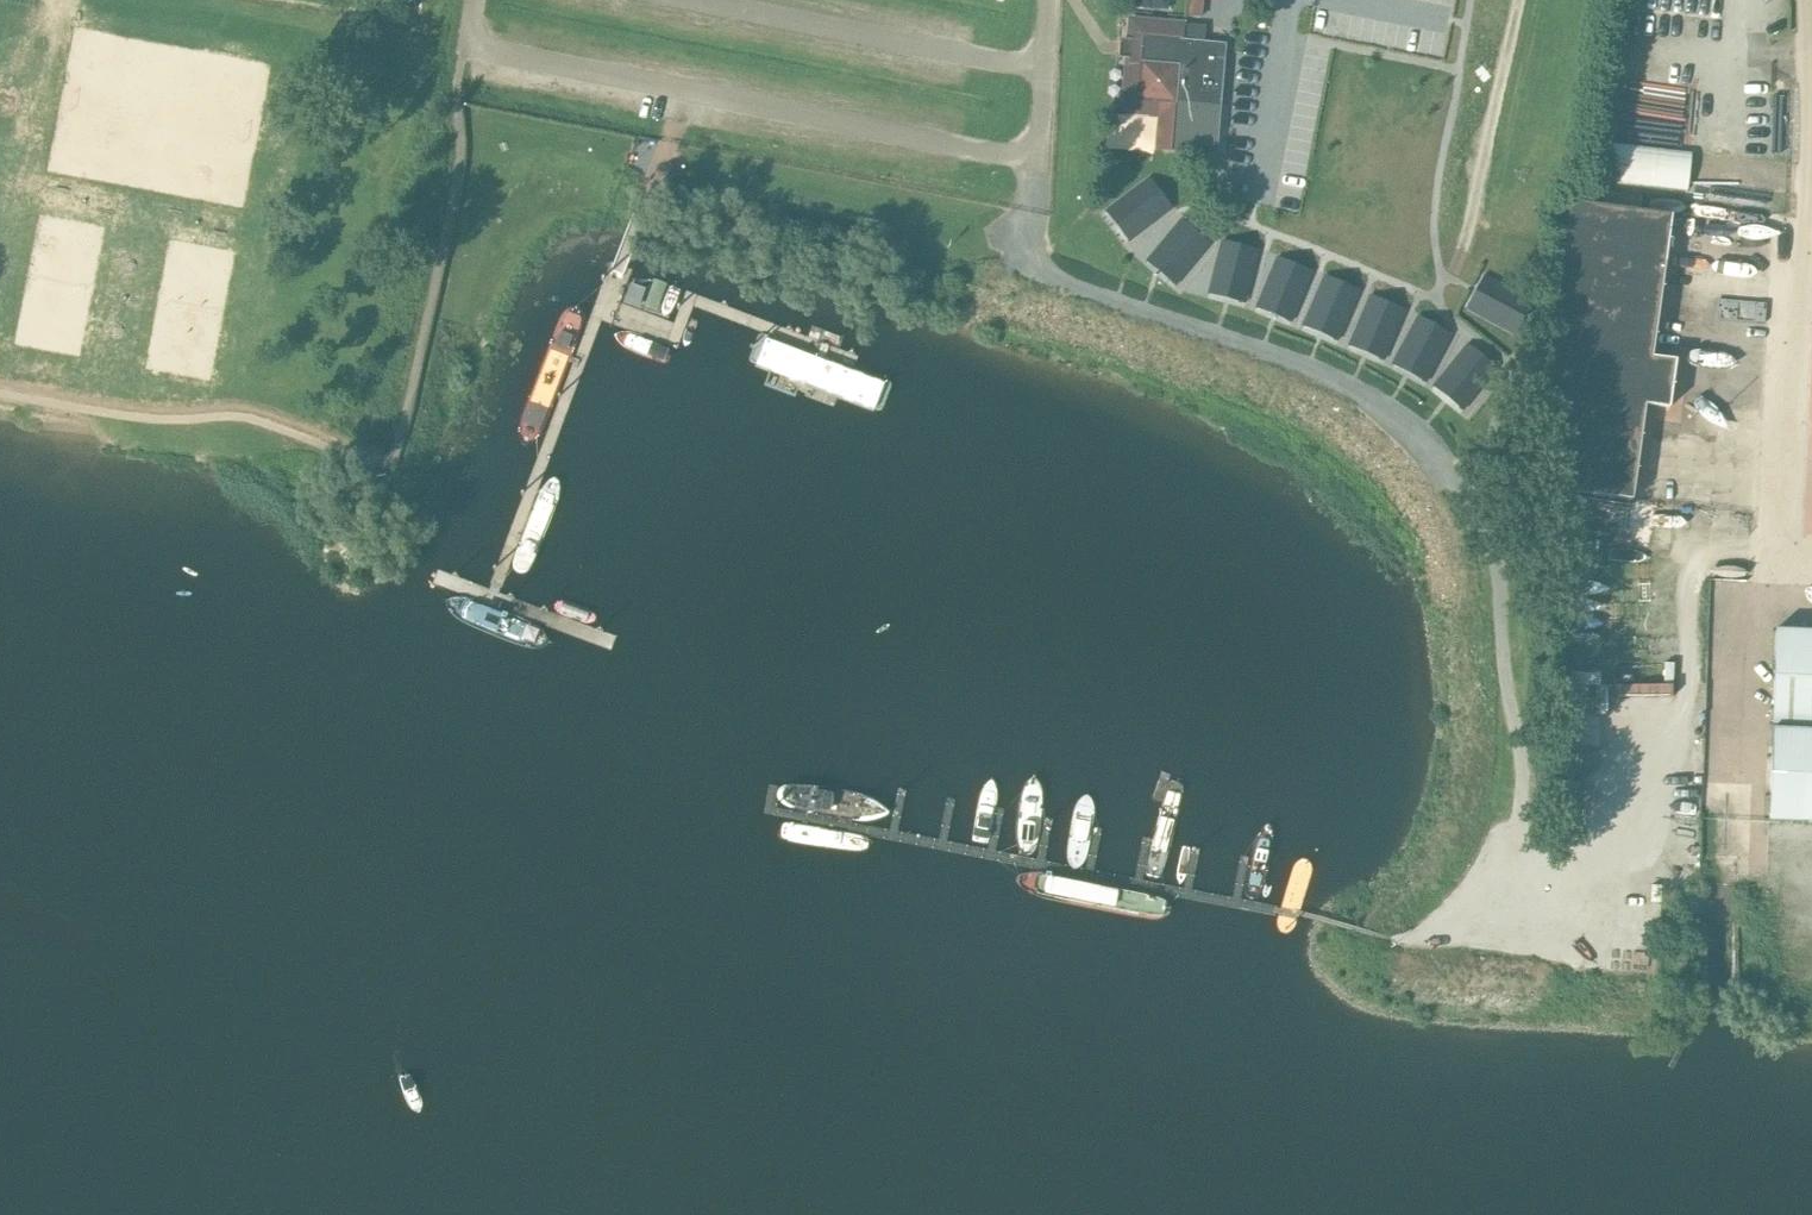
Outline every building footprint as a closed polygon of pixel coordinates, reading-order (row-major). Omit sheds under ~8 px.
[(1199,14),(1207,13),(1207,0),(1198,0),(1199,14)] [(1129,40),(1129,54),(1134,55),(1134,60),(1142,60),(1138,97),(1221,104),(1227,42),(1208,40),(1210,23),(1201,22),(1188,21),(1186,38),(1182,37),(1135,33),(1135,40),(1129,40)] [(1637,101),(1630,137),(1688,147),(1694,111),(1637,101)] [(1696,186),(1698,149),(1614,144),(1612,181),(1696,186)] [(1171,206),(1149,178),(1120,201),(1142,230),(1171,206)] [(1673,213),(1573,201),(1533,485),(1635,498),(1647,403),(1670,407),(1677,358),(1654,355),(1673,213)] [(1209,243),(1182,220),(1158,249),(1185,272),(1209,243)] [(1258,251),(1223,242),(1214,278),(1248,287),(1258,251)] [(1312,271),(1279,258),(1264,292),(1297,306),(1312,271)] [(1358,291),(1325,277),(1310,312),(1343,325),(1358,291)] [(1498,282),(1481,313),(1514,331),(1531,300),(1498,282)] [(1404,310),(1371,296),(1357,331),(1390,345),(1404,310)] [(1450,333),(1418,317),(1401,350),(1433,367),(1450,333)] [(882,418),(896,381),(755,328),(741,366),(882,418)] [(1496,368),(1468,345),(1444,374),(1472,397),(1496,368)] [(1811,729),(1811,628),(1776,627),(1773,728),(1811,729)] [(1773,728),(1769,820),(1811,822),(1811,729),(1773,728)]
